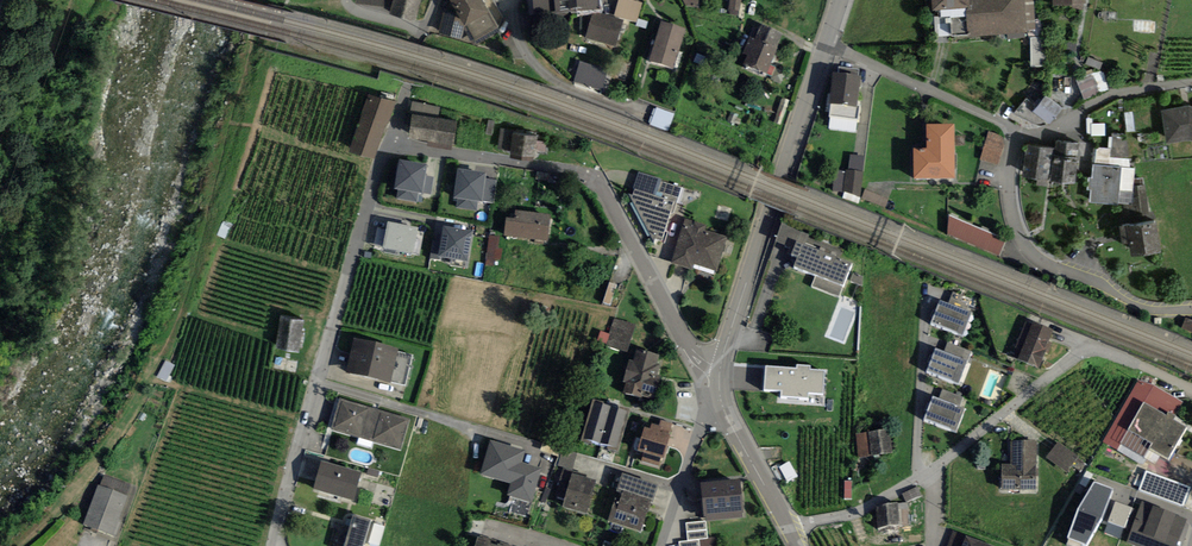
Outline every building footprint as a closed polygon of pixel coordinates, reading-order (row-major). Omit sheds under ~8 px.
[(390,7),(388,13),(415,21),(421,0),(392,0),(390,7)] [(483,0),(447,0),(439,32),(461,40),(464,25),(474,42),(499,29),(483,0)] [(556,12),(555,0),(534,0),(535,15),(556,12)] [(600,8),(600,0),(555,0),(556,12),(600,8)] [(633,0),(619,0),(614,15),(637,21),(642,3),(633,0)] [(741,0),(730,0),(728,13),(739,15),(741,0)] [(933,10),(950,9),(952,36),(968,34),(968,37),(1027,33),(1027,31),(1025,0),(932,0),(933,10)] [(1027,31),(1035,30),(1033,0),(1025,0),(1027,31)] [(586,39),(615,48),(623,20),(602,14),(593,15),(586,39)] [(674,68),(685,28),(660,21),(649,60),(674,68)] [(770,65),(782,34),(760,26),(755,39),(750,37),(740,63),(767,73),(770,65)] [(1045,66),(1045,38),(1030,38),(1030,66),(1045,66)] [(1102,62),(1088,57),(1085,64),(1099,70),(1102,62)] [(607,70),(580,62),(574,82),(601,90),(607,70)] [(770,65),(767,73),(772,75),(776,67),(770,65)] [(857,105),(861,75),(859,75),(859,69),(839,66),(838,72),(833,72),(829,103),(831,104),(829,116),(859,120),(861,105),(857,105)] [(1101,71),(1076,80),(1083,99),(1108,89),(1101,71)] [(349,152),(375,159),(396,101),(369,94),(349,152)] [(1050,125),(1063,109),(1047,95),(1033,111),(1050,125)] [(440,107),(412,101),(409,114),(412,114),(432,117),(438,118),(440,107)] [(1189,105),(1162,111),(1166,144),(1188,140),(1191,142),(1191,107),(1189,105)] [(675,114),(656,107),(649,124),(668,131),(675,114)] [(1133,111),(1125,112),(1127,131),(1135,130),(1133,111)] [(428,142),(432,117),(412,114),(409,139),(428,142)] [(452,150),(457,121),(438,118),(432,117),(428,142),(427,146),(452,150)] [(1105,136),(1105,123),(1092,124),(1092,118),(1086,119),(1087,133),(1091,133),(1091,136),(1105,136)] [(493,135),(494,121),(488,120),(486,134),(493,135)] [(926,124),(926,149),(913,149),(913,178),(926,178),(955,178),(954,124),(926,124)] [(510,151),(513,133),(513,129),(500,128),(498,149),(510,151)] [(988,131),(980,160),(999,166),(1005,145),(1001,135),(988,131)] [(510,159),(534,161),(535,151),(536,141),(536,136),(513,133),(510,151),(510,159)] [(1129,168),(1132,135),(1112,133),(1112,136),(1109,136),(1108,149),(1095,148),(1094,165),(1129,168)] [(547,142),(536,141),(535,151),(546,153),(547,142)] [(1076,184),(1081,143),(1056,141),(1052,181),(1076,184)] [(1022,178),(1048,182),(1053,149),(1027,145),(1022,178)] [(864,156),(850,155),(848,171),(863,171),(864,156)] [(427,164),(399,159),(394,188),(398,189),(396,199),(416,202),(418,192),(422,193),(422,192),(425,175),(427,164)] [(1134,180),(1135,168),(1129,168),(1094,165),(1092,178),(1088,178),(1087,189),(1091,190),(1090,202),(1123,205),(1126,217),(1148,213),(1143,179),(1134,180)] [(485,178),(486,172),(457,169),(454,198),(458,199),(456,208),(477,211),(478,201),(482,202),(482,201),(485,178)] [(848,171),(835,170),(833,190),(843,191),(861,198),(863,171),(848,171)] [(662,179),(639,171),(631,194),(629,194),(654,242),(654,239),(662,240),(670,213),(673,214),(682,187),(660,181),(662,179)] [(425,175),(422,192),(431,194),(434,177),(425,175)] [(485,178),(482,201),(495,202),(498,179),(485,178)] [(889,199),(865,189),(862,198),(885,208),(889,199)] [(504,236),(548,241),(551,214),(516,210),(514,219),(506,218),(504,236)] [(948,235),(1000,256),(1006,239),(949,215),(948,235)] [(727,237),(705,231),(707,225),(685,218),(671,263),(692,269),(694,264),(717,271),(727,237)] [(419,227),(388,221),(383,247),(414,254),(419,255),(424,232),(418,231),(419,227)] [(1161,252),(1157,223),(1120,228),(1123,246),(1129,245),(1130,257),(1161,252)] [(809,234),(781,224),(775,241),(794,248),(796,241),(805,244),(809,234)] [(467,262),(473,231),(444,225),(440,245),(438,256),(440,257),(467,262)] [(498,236),(489,235),(486,264),(494,265),(495,258),(501,259),(502,249),(497,248),(498,236)] [(839,297),(852,262),(805,244),(796,241),(794,248),(791,255),(797,257),(794,266),(816,275),(812,287),(839,297)] [(438,256),(440,245),(432,244),(430,258),(439,260),(440,257),(438,256)] [(863,276),(853,273),(850,281),(863,286),(863,276)] [(611,305),(616,285),(609,282),(603,303),(611,305)] [(948,303),(966,310),(971,298),(953,291),(948,303)] [(948,303),(940,300),(931,323),(963,335),(972,312),(966,310),(948,303)] [(299,353),(303,320),(280,317),(276,350),(299,353)] [(627,352),(635,324),(614,318),(609,334),(606,344),(606,345),(627,352)] [(1186,318),(1181,331),(1191,335),(1191,320),(1186,318)] [(1053,329),(1033,321),(1018,359),(1039,367),(1045,352),(1049,353),(1053,343),(1049,341),(1053,329)] [(598,341),(606,344),(609,334),(601,331),(598,341)] [(398,348),(354,337),(345,372),(390,383),(390,382),(405,385),(413,355),(398,351),(398,348)] [(944,351),(967,361),(971,352),(948,342),(944,351)] [(944,351),(936,347),(926,370),(958,383),(967,361),(944,351)] [(659,355),(636,348),(632,361),(629,360),(623,381),(626,382),(622,393),(641,398),(642,395),(653,399),(660,376),(657,375),(661,365),(657,363),(659,355)] [(797,368),(765,365),(764,389),(781,390),(781,396),(808,398),(808,392),(822,394),(824,370),(810,369),(810,365),(797,364),(797,368)] [(1138,380),(1103,441),(1116,449),(1120,444),(1144,457),(1149,449),(1160,455),(1168,460),(1187,427),(1174,419),(1183,402),(1153,385),(1138,380)] [(943,389),(939,398),(960,406),(963,397),(943,389)] [(924,420),(956,432),(966,409),(960,406),(939,398),(933,396),(924,420)] [(410,419),(340,398),(330,429),(401,450),(410,419)] [(600,443),(611,406),(594,401),(584,438),(600,443)] [(616,447),(627,411),(611,406),(600,443),(616,447)] [(661,420),(659,426),(661,427),(660,431),(668,434),(672,423),(661,420)] [(660,457),(664,458),(671,435),(668,434),(660,431),(661,427),(659,426),(651,424),(650,428),(645,427),(637,450),(644,452),(641,461),(658,466),(660,457)] [(889,429),(856,434),(860,459),(893,453),(889,429)] [(542,468),(522,462),(525,450),(490,439),(480,474),(511,483),(507,496),(531,503),(542,468)] [(1036,490),(1037,441),(1011,441),(1011,464),(1001,464),(1001,489),(1036,490)] [(1078,456),(1058,442),(1046,457),(1067,472),(1078,456)] [(1146,459),(1144,457),(1120,444),(1116,449),(1143,465),(1146,459)] [(1160,455),(1149,449),(1144,457),(1146,459),(1155,464),(1160,455)] [(562,451),(558,465),(578,471),(582,456),(562,451)] [(362,472),(321,460),(313,488),(354,500),(362,472)] [(798,475),(789,461),(779,467),(787,481),(798,475)] [(367,474),(378,477),(379,471),(368,468),(367,474)] [(1191,487),(1146,471),(1138,490),(1183,506),(1191,487)] [(587,514),(596,480),(572,473),(562,507),(587,514)] [(658,485),(622,473),(616,490),(618,491),(608,521),(640,531),(650,502),(652,502),(658,485)] [(100,487),(125,496),(129,484),(104,475),(100,487)] [(700,483),(704,521),(706,521),(744,517),(740,479),(700,483)] [(1113,488),(1094,481),(1078,510),(1068,537),(1086,545),(1103,518),(1113,488)] [(114,536),(127,497),(125,496),(100,487),(96,486),(83,526),(114,536)] [(906,502),(922,495),(918,486),(903,493),(906,502)] [(1124,528),(1132,507),(1115,501),(1108,522),(1124,528)] [(1141,501),(1126,542),(1137,545),(1177,545),(1188,518),(1141,501)] [(898,502),(876,507),(878,528),(899,525),(898,502)] [(908,502),(898,502),(899,525),(909,525),(908,502)] [(371,520),(353,514),(344,545),(363,545),(371,520)] [(708,538),(706,521),(704,521),(686,522),(688,540),(699,539),(708,538)] [(1124,528),(1108,522),(1104,532),(1120,538),(1124,528)] [(380,545),(385,526),(374,523),(369,542),(380,545)] [(953,531),(947,545),(992,545),(953,531)] [(475,545),(500,545),(501,545),(478,537),(475,545)]
